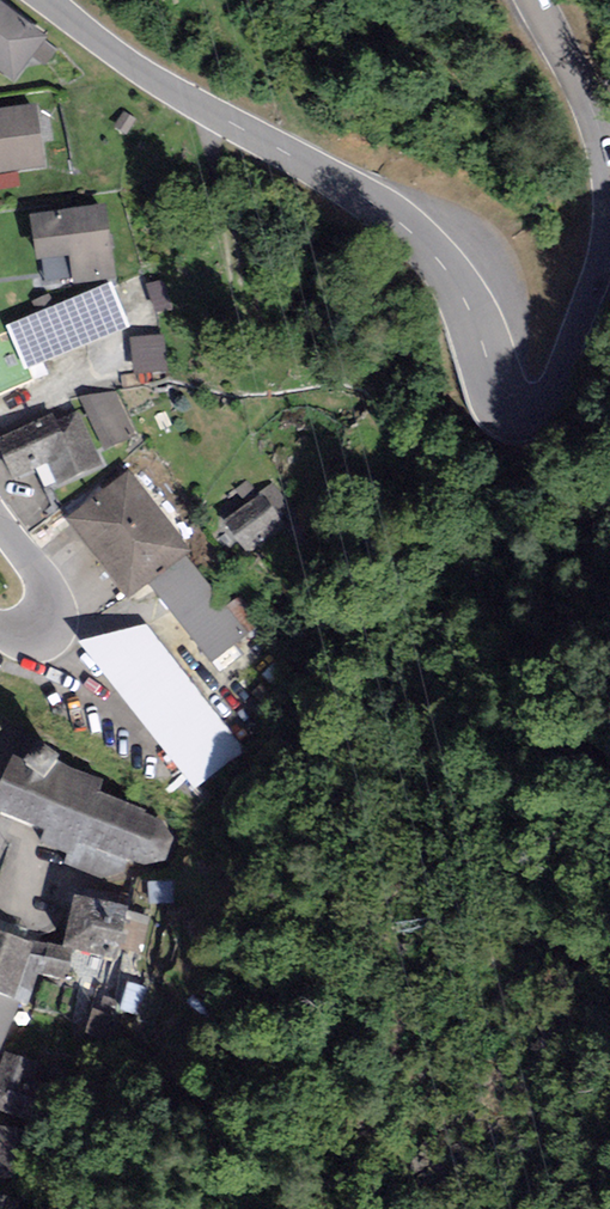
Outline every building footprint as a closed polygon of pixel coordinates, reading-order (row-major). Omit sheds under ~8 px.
[(17,81),(48,39),(0,4),(0,68),(17,81)] [(34,109),(0,113),(0,171),(42,166),(34,109)] [(110,280),(100,211),(31,221),(37,265),(73,260),(77,284),(110,280)] [(164,280),(148,287),(159,313),(175,306),(164,280)] [(8,329),(26,373),(131,329),(113,286),(8,329)] [(165,336),(131,340),(135,377),(169,373),(165,336)] [(115,392),(79,397),(104,451),(138,435),(115,392)] [(56,490),(102,468),(73,407),(0,441),(0,451),(15,483),(46,469),(56,490)] [(66,521),(124,601),(144,586),(178,562),(187,556),(129,476),(66,521)] [(261,493),(228,522),(251,549),(285,519),(261,493)] [(144,586),(216,668),(249,644),(178,562),(144,586)] [(146,624),(82,646),(194,794),(242,759),(146,624)] [(18,748),(0,790),(0,818),(41,835),(36,845),(67,858),(62,869),(93,882),(103,857),(141,873),(164,865),(171,849),(162,824),(97,796),(102,784),(18,748)] [(144,915),(75,902),(64,953),(134,967),(144,915)] [(0,936),(0,999),(16,1005),(37,950),(0,936)] [(0,999),(0,1047),(16,1005),(0,999)] [(6,1060),(0,1078),(0,1119),(40,1131),(49,1099),(28,1093),(36,1068),(6,1060)] [(0,1138),(0,1184),(12,1184),(14,1139),(0,1138)]
